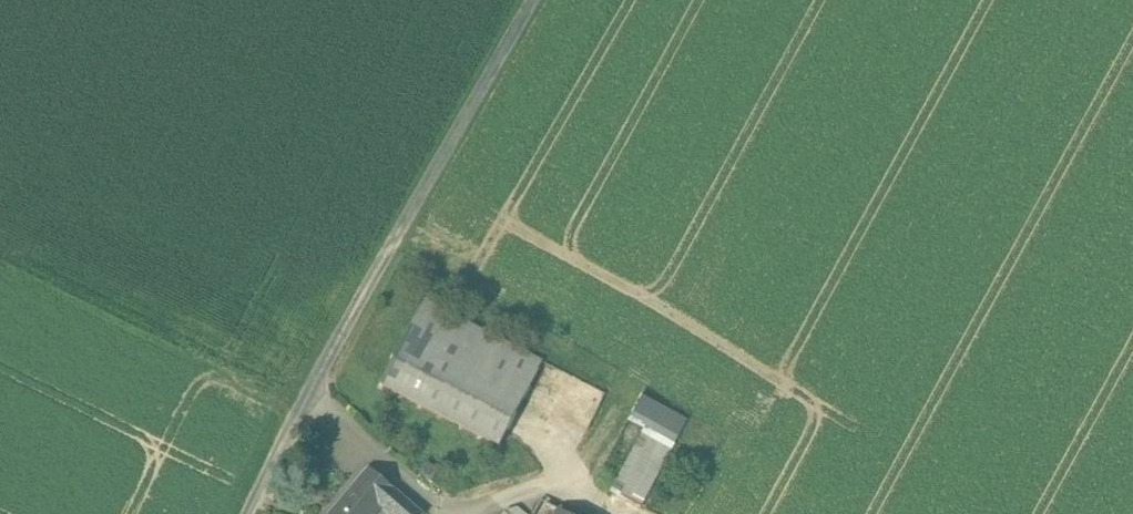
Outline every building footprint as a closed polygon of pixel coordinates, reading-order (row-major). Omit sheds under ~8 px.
[(541,362),(424,301),(380,384),(498,445),(541,362)] [(645,430),(674,444),(688,417),(643,395),(630,422),(645,430)] [(674,444),(645,430),(612,491),(640,507),(674,444)] [(331,513),(373,513),(380,506),(389,513),(421,513),(370,470),(331,513)] [(558,512),(540,503),(534,513),(557,513),(558,512)]
